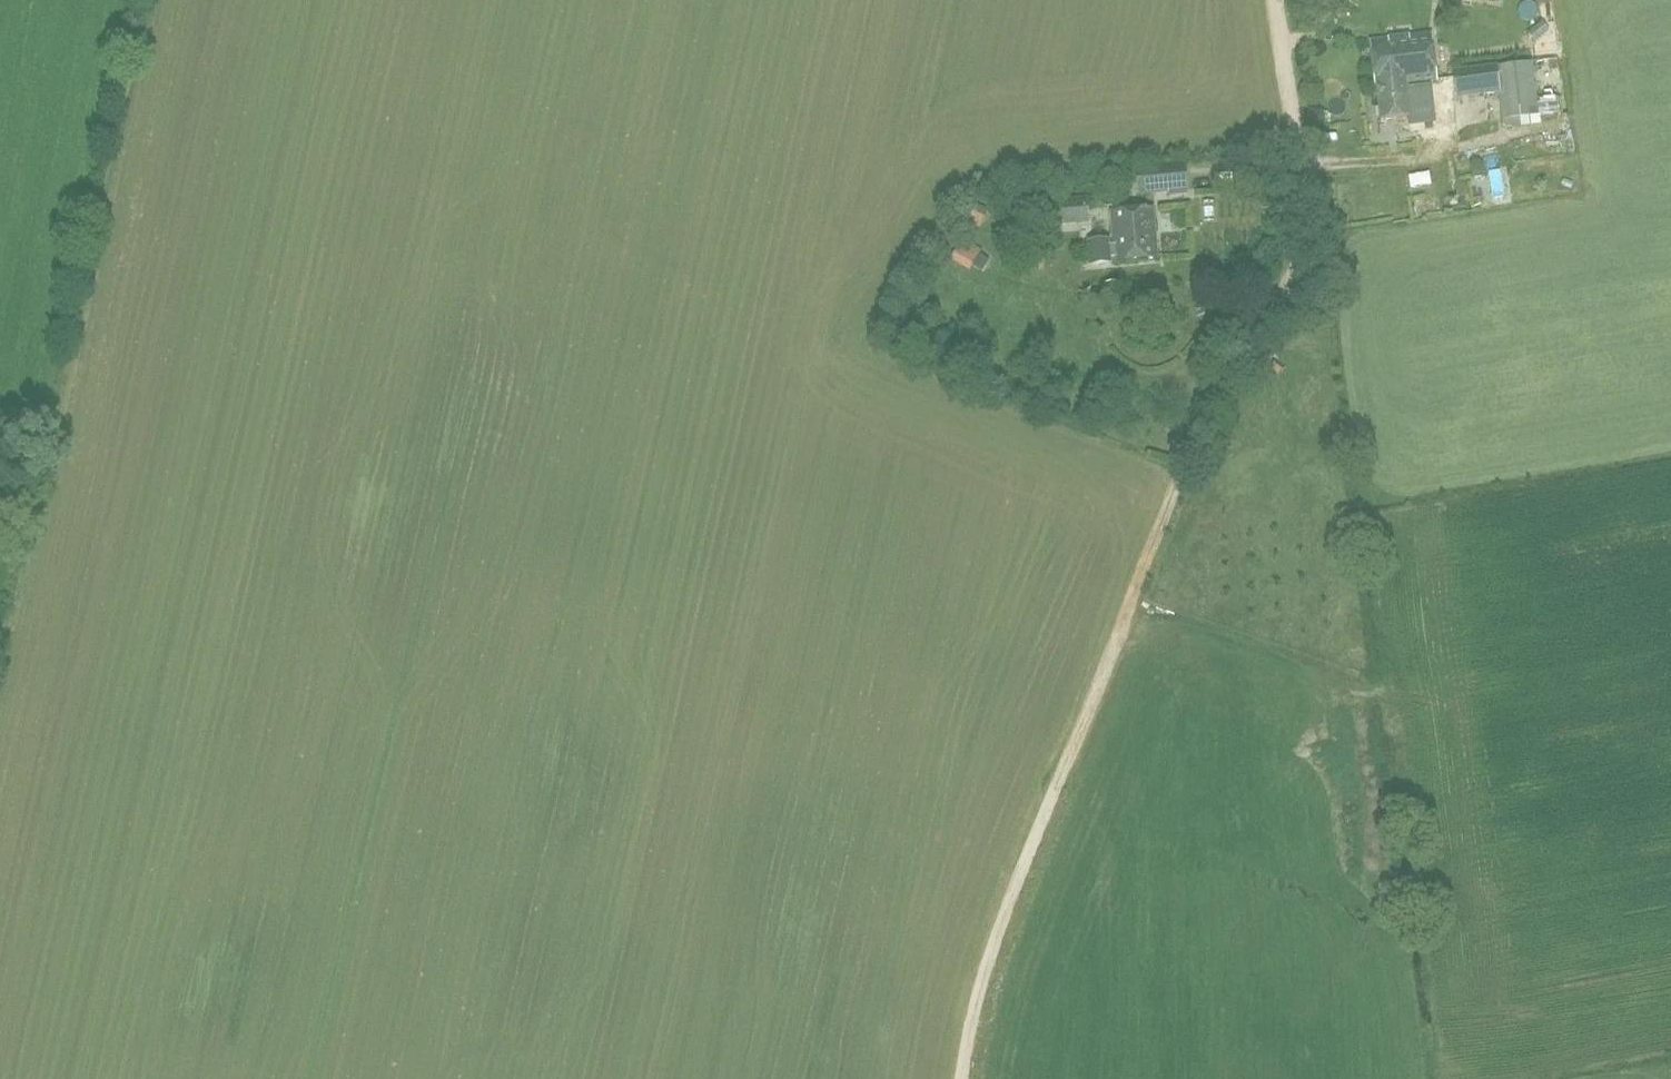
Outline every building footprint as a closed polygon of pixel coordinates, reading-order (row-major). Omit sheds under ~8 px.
[(1432,36),(1372,42),(1377,89),(1381,121),(1410,118),(1407,85),(1437,82),(1432,36)] [(1539,116),(1532,62),(1497,67),(1503,120),(1539,116)] [(1463,126),(1481,122),(1472,89),(1455,94),(1463,126)] [(1139,194),(1188,189),(1185,163),(1137,168),(1139,194)] [(1090,222),(1087,197),(1039,201),(1041,226),(1090,222)] [(961,216),(955,228),(975,237),(979,228),(980,228),(987,214),(969,205),(963,217),(961,216)] [(1109,259),(1115,259),(1115,264),(1158,260),(1154,209),(1111,212),(1114,245),(1108,246),(1108,241),(1090,243),(1092,265),(1110,264),(1109,259)] [(980,254),(962,244),(955,255),(972,266),(980,254)] [(1121,299),(1119,283),(1104,284),(1106,300),(1121,299)]
